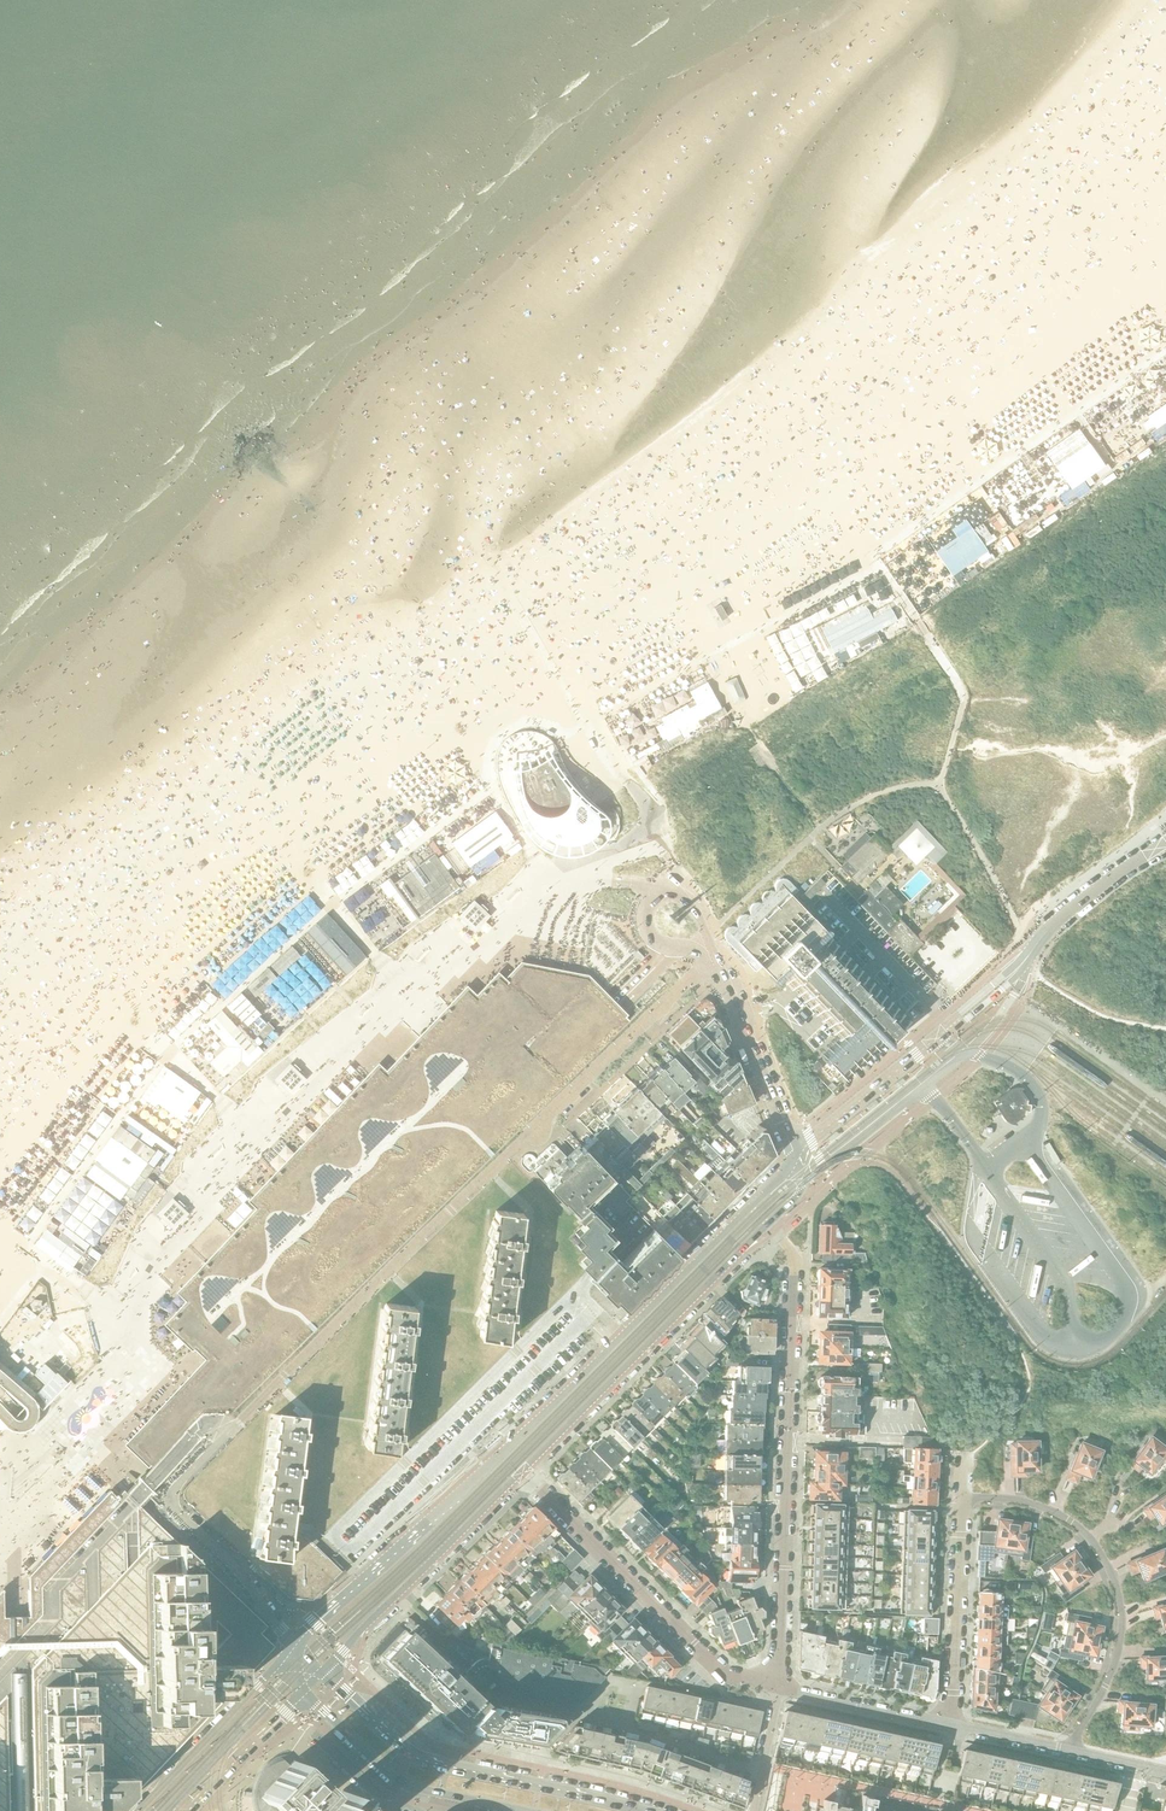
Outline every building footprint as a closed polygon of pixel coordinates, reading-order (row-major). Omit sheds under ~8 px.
[(1152,426),(1158,434),(1165,428),(1165,416),(1152,426)] [(1046,452),(1071,489),(1060,496),(1066,506),(1091,490),(1088,486),(1094,483),(1090,476),(1096,472),(1100,478),(1111,469),(1107,463),(1105,465),(1079,429),(1046,452)] [(1002,513),(989,521),(996,531),(1008,523),(1002,513)] [(936,553),(953,577),(988,552),(965,519),(951,529),(957,538),(936,553)] [(1014,533),(1009,537),(1016,547),(1021,544),(1014,533)] [(879,636),(876,630),(896,619),(890,608),(872,618),(863,602),(808,631),(819,653),(830,647),(839,664),(862,651),(860,647),(879,636)] [(699,703),(657,725),(665,738),(645,748),(648,754),(663,747),(664,750),(685,738),(686,739),(693,735),(692,733),(729,711),(726,705),(724,706),(710,680),(692,690),(699,703)] [(530,768),(519,771),(520,781),(522,794),(525,806),(530,818),(536,827),(544,836),(555,842),(568,845),(579,844),(590,839),(592,842),(597,844),(602,844),(603,844),(610,842),(614,838),(617,834),(619,828),(619,821),(617,814),(614,809),(609,806),(605,802),(603,803),(592,809),(570,789),(559,775),(547,758),(540,763),(530,768)] [(515,834),(497,810),(453,842),(471,866),(472,865),(479,874),(502,857),(496,848),(502,844),(506,849),(518,840),(514,835),(515,834)] [(857,885),(892,852),(897,858),(904,852),(916,865),(925,856),(931,862),(930,863),(960,895),(923,931),(926,934),(929,937),(958,909),(955,906),(966,895),(936,863),(948,852),(917,820),(889,847),(881,839),(875,834),(871,838),(847,860),(841,866),(840,867),(853,881),(857,885)] [(449,863),(431,839),(427,843),(435,854),(393,884),(418,919),(460,888),(462,891),(467,887),(459,876),(454,880),(445,867),(449,863)] [(909,873),(909,870),(907,867),(903,867),(901,869),(900,873),(903,875),(906,876),(909,873)] [(890,1040),(906,1025),(900,1019),(903,1016),(866,977),(840,950),(825,934),(826,932),(827,931),(827,929),(827,927),(825,926),(824,926),(822,927),(804,908),(792,895),(798,890),(790,881),(787,879),(784,878),(780,879),(777,881),(775,884),(775,887),(775,890),(774,891),(771,890),(768,891),(765,893),(763,896),(762,899),(763,902),(762,903),(759,902),(755,903),(752,905),(750,908),(750,911),(750,914),(749,915),(746,914),(743,915),(740,917),(738,920),(737,923),(738,926),(737,927),(734,926),(730,927),(727,929),(725,931),(724,935),(725,938),(727,941),(740,954),(745,949),(771,976),(770,977),(770,979),(771,980),(772,981),(774,981),(776,980),(780,976),(781,976),(795,991),(807,1003),(821,1018),(841,1038),(823,1055),(822,1057),(822,1059),(823,1060),(824,1061),(826,1061),(828,1060),(829,1062),(841,1075),(838,1078),(841,1081),(845,1078),(883,1042),(885,1045),(885,1044),(887,1045),(889,1045),(890,1045),(891,1044),(891,1042),(890,1040)] [(923,943),(894,913),(903,904),(886,885),(883,888),(874,880),(868,885),(870,887),(856,900),(857,901),(909,956),(923,943)] [(461,919),(459,921),(465,927),(467,924),(475,932),(490,915),(486,911),(488,909),(482,904),(480,906),(474,900),(458,916),(461,919)] [(367,956),(328,913),(308,932),(333,960),(331,963),(344,978),(367,956)] [(638,950),(632,955),(639,962),(644,957),(638,950)] [(204,1361),(123,1446),(150,1471),(204,1416),(232,1414),(316,1331),(493,1156),(631,1021),(627,1017),(629,1015),(615,1001),(589,975),(584,973),(521,961),(506,978),(499,971),(477,994),(467,984),(435,1019),(387,1070),(379,1062),(248,1200),(256,1208),(175,1293),(184,1303),(163,1325),(192,1353),(194,1351),(204,1361)] [(721,1100),(744,1078),(734,1054),(724,1064),(720,1060),(732,1049),(715,1009),(712,1003),(710,1001),(708,1000),(705,1000),(702,1000),(700,1002),(667,1033),(677,1043),(674,1046),(678,1050),(680,1047),(713,1081),(707,1086),(710,1089),(714,1093),(721,1100)] [(235,1028),(220,1011),(205,1025),(225,1047),(208,1063),(222,1079),(235,1067),(240,1073),(263,1052),(238,1025),(235,1028)] [(662,1068),(683,1091),(693,1081),(694,1080),(673,1058),(662,1068)] [(815,1074),(823,1066),(817,1061),(810,1068),(815,1074)] [(279,1084),(277,1086),(283,1092),(285,1089),(291,1095),(307,1078),(299,1071),(300,1069),(295,1064),(293,1066),(290,1063),(275,1079),(279,1084)] [(705,1114),(683,1091),(662,1068),(661,1068),(656,1073),(653,1070),(647,1075),(649,1078),(677,1107),(683,1102),(694,1114),(688,1119),(689,1119),(697,1128),(706,1120),(703,1116),(705,1114)] [(200,1092),(169,1069),(146,1101),(155,1107),(160,1099),(183,1116),(200,1092)] [(695,1078),(694,1080),(693,1081),(697,1085),(696,1086),(704,1095),(710,1089),(707,1086),(697,1076),(695,1078)] [(685,1123),(689,1119),(688,1119),(677,1107),(649,1078),(638,1088),(660,1111),(665,1105),(672,1112),(673,1112),(685,1123)] [(744,1078),(721,1100),(723,1102),(725,1106),(728,1114),(754,1102),(744,1079),(744,1078)] [(837,1087),(832,1082),(828,1086),(832,1091),(837,1087)] [(648,1135),(666,1117),(660,1111),(638,1088),(637,1089),(633,1093),(632,1092),(630,1092),(630,1093),(624,1098),(618,1104),(618,1105),(618,1107),(614,1111),(613,1111),(615,1113),(612,1115),(610,1113),(602,1121),(603,1122),(603,1123),(605,1125),(632,1151),(638,1145),(642,1141),(643,1142),(641,1144),(647,1150),(649,1148),(655,1142),(648,1135)] [(1030,1112),(1032,1105),(1028,1104),(1028,1100),(1021,1090),(1018,1093),(1016,1089),(1004,1098),(1002,1096),(994,1103),(1000,1111),(1002,1110),(1011,1122),(1014,1120),(1016,1122),(1026,1115),(1026,1112),(1030,1112)] [(711,1109),(705,1114),(703,1116),(706,1120),(707,1121),(709,1122),(714,1128),(719,1123),(714,1117),(716,1114),(711,1109)] [(674,1125),(667,1119),(664,1122),(670,1128),(674,1125)] [(717,1131),(709,1122),(702,1129),(711,1137),(717,1131)] [(156,1151),(120,1125),(94,1160),(130,1186),(124,1193),(131,1198),(163,1153),(157,1149),(156,1151)] [(632,1151),(605,1125),(602,1127),(598,1126),(595,1129),(596,1133),(594,1135),(593,1135),(594,1136),(627,1169),(633,1162),(638,1158),(632,1151)] [(757,1148),(769,1160),(776,1154),(770,1140),(765,1127),(758,1125),(750,1133),(759,1143),(757,1145),(758,1146),(757,1148)] [(694,1140),(700,1135),(696,1131),(690,1136),(694,1140)] [(750,1133),(746,1137),(757,1148),(758,1146),(757,1145),(759,1143),(750,1133)] [(627,1169),(594,1136),(592,1139),(588,1138),(585,1140),(586,1144),(584,1147),(607,1171),(608,1172),(610,1174),(631,1196),(642,1184),(638,1180),(627,1169)] [(769,1160),(757,1148),(746,1137),(735,1149),(759,1173),(766,1166),(765,1164),(769,1160)] [(588,1257),(580,1265),(587,1271),(597,1281),(624,1309),(626,1307),(679,1254),(678,1252),(658,1232),(627,1201),(632,1197),(630,1195),(614,1178),(607,1171),(584,1147),(583,1146),(582,1146),(569,1158),(559,1148),(534,1172),(561,1202),(562,1201),(573,1210),(576,1213),(574,1215),(578,1219),(580,1218),(585,1223),(575,1234),(582,1241),(577,1246),(588,1257)] [(663,1163),(675,1151),(671,1147),(660,1159),(663,1163)] [(753,1180),(759,1173),(735,1149),(724,1159),(747,1182),(751,1178),(753,1180)] [(747,1182),(724,1159),(719,1154),(707,1165),(711,1168),(737,1195),(744,1188),(743,1187),(747,1182)] [(653,1173),(663,1163),(660,1159),(649,1169),(653,1173)] [(720,1210),(724,1206),(699,1180),(687,1168),(681,1174),(689,1182),(683,1188),(687,1192),(714,1219),(721,1212),(720,1210)] [(737,1195),(711,1168),(699,1180),(724,1206),(729,1201),(730,1202),(737,1195)] [(642,1184),(653,1173),(649,1169),(638,1180),(642,1184)] [(667,1190),(664,1193),(670,1199),(673,1197),(667,1190)] [(714,1219),(687,1192),(676,1204),(701,1229),(705,1225),(706,1226),(714,1219)] [(670,1199),(664,1193),(661,1196),(667,1202),(670,1199)] [(167,1224),(173,1229),(189,1213),(183,1207),(185,1205),(179,1199),(177,1202),(172,1197),(157,1214),(161,1218),(160,1220),(165,1225),(167,1224)] [(696,1234),(701,1229),(676,1204),(663,1216),(665,1219),(668,1222),(688,1242),(690,1243),(697,1236),(696,1234)] [(490,1255),(518,1259),(520,1245),(523,1246),(524,1238),(521,1238),(523,1216),(524,1214),(496,1210),(495,1219),(494,1219),(491,1226),(494,1227),(493,1237),(491,1237),(489,1244),(492,1245),(490,1255)] [(59,1227),(52,1221),(34,1245),(55,1260),(55,1261),(71,1272),(83,1280),(86,1275),(85,1275),(96,1260),(97,1261),(101,1255),(92,1248),(87,1254),(90,1256),(87,1259),(82,1255),(87,1248),(86,1248),(89,1243),(65,1226),(62,1230),(63,1231),(58,1238),(54,1235),(59,1227)] [(688,1242),(668,1222),(658,1232),(678,1252),(681,1252),(685,1248),(684,1246),(688,1242)] [(850,1254),(851,1245),(840,1245),(840,1237),(838,1237),(835,1228),(834,1228),(834,1225),(822,1225),(821,1254),(832,1255),(832,1262),(855,1263),(855,1262),(867,1262),(865,1254),(855,1253),(855,1254),(850,1254)] [(516,1273),(518,1259),(490,1255),(489,1255),(486,1262),(489,1263),(488,1273),(487,1273),(484,1279),(487,1281),(486,1291),(513,1295),(515,1281),(518,1281),(519,1274),(516,1273)] [(571,1265),(582,1276),(587,1271),(580,1265),(576,1260),(571,1265)] [(577,1281),(582,1276),(571,1265),(566,1270),(577,1281)] [(571,1287),(577,1281),(566,1270),(561,1276),(571,1287)] [(818,1285),(849,1286),(850,1271),(847,1271),(818,1270),(818,1271),(818,1273),(817,1277),(818,1278),(818,1285)] [(571,1287),(561,1276),(556,1281),(566,1292),(571,1287)] [(759,1306),(766,1290),(764,1289),(767,1284),(761,1282),(762,1281),(752,1277),(747,1288),(746,1288),(740,1292),(741,1298),(742,1298),(743,1301),(748,1303),(751,1302),(759,1306)] [(566,1292),(556,1281),(550,1286),(561,1297),(566,1292)] [(817,1302),(854,1303),(855,1287),(849,1287),(849,1286),(818,1285),(817,1302)] [(561,1297),(550,1286),(545,1291),(556,1302),(561,1297)] [(513,1295),(486,1291),(484,1291),(482,1297),(485,1299),(483,1309),(482,1309),(479,1315),(483,1316),(480,1337),(498,1339),(508,1340),(511,1317),(514,1317),(515,1309),(512,1309),(513,1295)] [(551,1308),(556,1302),(545,1291),(540,1297),(551,1308)] [(551,1308),(540,1297),(534,1302),(545,1313),(551,1308)] [(709,1310),(725,1326),(733,1318),(731,1317),(735,1313),(729,1307),(721,1299),(717,1302),(717,1301),(716,1302),(717,1302),(716,1303),(712,1305),(710,1309),(709,1310)] [(540,1318),(545,1313),(534,1302),(529,1307),(540,1318)] [(854,1303),(817,1302),(817,1309),(816,1310),(816,1314),(817,1316),(817,1317),(844,1318),(848,1318),(848,1310),(854,1310),(854,1303)] [(383,1339),(411,1343),(412,1329),(416,1330),(417,1322),(413,1322),(415,1309),(415,1307),(386,1303),(384,1310),(387,1311),(385,1321),(384,1321),(381,1328),(384,1329),(383,1339)] [(535,1323),(540,1318),(529,1307),(524,1312),(535,1323)] [(725,1326),(709,1310),(707,1312),(704,1314),(702,1317),(697,1322),(699,1324),(716,1339),(727,1328),(725,1326)] [(535,1323),(524,1312),(523,1314),(522,1322),(530,1329),(535,1323)] [(744,1336),(772,1337),(772,1335),(773,1331),(772,1327),(772,1325),(772,1321),(759,1321),(748,1320),(748,1325),(745,1325),(744,1336)] [(530,1329),(522,1322),(521,1329),(520,1329),(520,1328),(519,1328),(519,1336),(521,1338),(530,1329)] [(688,1335),(690,1337),(708,1354),(719,1342),(716,1339),(699,1324),(695,1328),(693,1328),(689,1332),(689,1334),(688,1335)] [(819,1348),(844,1348),(844,1342),(849,1342),(849,1334),(858,1334),(886,1336),(883,1327),(882,1327),(850,1326),(850,1325),(845,1325),(838,1325),(838,1330),(829,1330),(829,1334),(821,1334),(821,1338),(819,1338),(818,1346),(819,1346),(819,1348)] [(772,1337),(744,1336),(744,1353),(763,1354),(763,1353),(771,1353),(771,1350),(772,1347),(772,1343),(772,1339),(772,1337)] [(679,1348),(682,1351),(700,1368),(711,1357),(708,1354),(690,1337),(686,1341),(684,1341),(680,1345),(679,1347),(679,1348)] [(409,1357),(411,1343),(383,1339),(382,1339),(379,1346),(382,1347),(381,1357),(379,1357),(377,1364),(380,1365),(378,1375),(406,1378),(408,1365),(411,1365),(412,1361),(412,1358),(409,1357)] [(492,1345),(503,1356),(515,1344),(513,1342),(505,1341),(502,1344),(498,1339),(492,1345)] [(503,1356),(492,1345),(486,1350),(497,1361),(503,1356)] [(844,1348),(819,1348),(819,1350),(818,1350),(818,1358),(821,1358),(820,1362),(828,1362),(828,1363),(836,1364),(848,1364),(848,1356),(859,1357),(860,1349),(844,1348)] [(492,1366),(497,1361),(486,1350),(481,1355),(492,1366)] [(700,1368),(682,1351),(678,1355),(676,1356),(672,1360),(672,1362),(671,1363),(673,1364),(692,1382),(703,1371),(700,1368)] [(492,1366),(481,1355),(476,1361),(487,1372),(492,1366)] [(481,1377),(487,1372),(476,1361),(471,1366),(481,1377)] [(868,1374),(878,1374),(886,1374),(886,1370),(895,1370),(895,1366),(895,1362),(887,1362),(887,1363),(881,1363),(881,1364),(858,1363),(858,1364),(853,1364),(853,1370),(857,1370),(857,1372),(859,1372),(869,1372),(868,1374)] [(6,1429),(12,1433),(18,1434),(26,1433),(31,1430),(36,1425),(38,1418),(39,1412),(37,1405),(33,1399),(35,1396),(34,1396),(34,1393),(0,1364),(0,1431),(6,1429)] [(44,1364),(34,1375),(44,1385),(36,1395),(41,1400),(36,1405),(42,1411),(67,1384),(56,1373),(55,1374),(44,1364)] [(695,1385),(692,1382),(673,1364),(669,1368),(667,1368),(663,1372),(663,1374),(685,1396),(686,1397),(687,1398),(695,1390),(699,1394),(702,1392),(695,1385)] [(481,1377),(471,1366),(465,1371),(476,1382),(481,1377)] [(732,1380),(732,1382),(765,1383),(766,1383),(766,1381),(767,1379),(767,1375),(766,1373),(766,1368),(758,1367),(737,1366),(737,1380),(732,1380)] [(898,1366),(897,1366),(895,1366),(895,1370),(886,1370),(886,1374),(902,1375),(898,1366)] [(476,1382),(465,1371),(460,1377),(471,1387),(476,1382)] [(868,1374),(869,1372),(859,1372),(859,1378),(860,1379),(870,1380),(870,1382),(878,1382),(878,1374),(868,1374)] [(652,1382),(652,1385),(673,1407),(685,1396),(663,1374),(659,1378),(656,1378),(652,1382)] [(404,1393),(406,1378),(378,1375),(377,1375),(375,1381),(378,1383),(376,1393),(375,1393),(372,1399),(375,1401),(374,1411),(402,1414),(403,1401),(406,1401),(407,1394),(404,1393)] [(466,1393),(471,1387),(460,1377),(455,1382),(466,1393)] [(820,1395),(856,1396),(866,1396),(867,1390),(856,1389),(857,1378),(836,1377),(820,1377),(817,1380),(817,1386),(820,1389),(820,1395)] [(461,1398),(466,1393),(455,1382),(450,1387),(461,1398)] [(731,1396),(762,1397),(763,1398),(763,1396),(764,1394),(764,1390),(764,1388),(765,1383),(732,1382),(731,1396)] [(673,1407),(652,1385),(648,1389),(646,1389),(642,1393),(642,1396),(663,1417),(673,1407)] [(461,1398),(450,1387),(444,1392),(455,1403),(461,1398)] [(450,1408),(455,1403),(444,1392),(439,1397),(450,1408)] [(856,1413),(856,1396),(820,1395),(817,1397),(817,1403),(819,1405),(819,1412),(856,1413)] [(663,1417),(642,1396),(638,1400),(635,1400),(631,1404),(631,1406),(653,1427),(663,1417)] [(728,1410),(760,1412),(762,1412),(762,1410),(763,1409),(763,1404),(762,1402),(762,1397),(731,1396),(730,1410),(728,1410)] [(445,1414),(450,1408),(439,1397),(434,1403),(445,1414)] [(445,1414),(434,1403),(429,1408),(439,1419),(445,1414)] [(653,1427),(631,1406),(627,1410),(624,1410),(620,1414),(620,1417),(642,1438),(648,1432),(657,1441),(662,1437),(652,1427),(653,1427)] [(434,1424),(439,1419),(429,1408),(423,1413),(434,1424)] [(681,1414),(676,1409),(673,1411),(678,1417),(681,1414)] [(725,1424),(725,1425),(759,1427),(760,1427),(760,1425),(761,1424),(761,1420),(760,1418),(760,1412),(728,1410),(727,1424),(725,1424)] [(400,1429),(402,1414),(374,1411),(373,1411),(370,1417),(373,1419),(372,1429),(370,1429),(368,1435),(371,1436),(369,1448),(386,1450),(397,1451),(399,1437),(402,1437),(403,1429),(400,1429)] [(856,1413),(819,1412),(816,1415),(816,1421),(819,1424),(818,1434),(827,1434),(827,1438),(830,1438),(844,1439),(844,1435),(859,1435),(864,1435),(865,1424),(862,1424),(862,1413),(856,1413)] [(434,1424),(423,1413),(418,1419),(429,1429),(434,1424)] [(272,1451),(299,1454),(301,1441),(304,1441),(305,1434),(302,1433),(303,1423),(304,1419),(275,1415),(272,1422),(275,1423),(274,1433),(273,1433),(270,1439),(273,1441),(272,1451)] [(631,1448),(642,1438),(620,1417),(616,1421),(614,1421),(610,1425),(610,1427),(631,1448)] [(424,1435),(429,1429),(418,1419),(413,1424),(424,1435)] [(424,1435),(413,1424),(409,1428),(411,1431),(411,1432),(415,1436),(418,1440),(424,1435)] [(725,1425),(724,1440),(758,1441),(758,1440),(760,1438),(760,1434),(758,1432),(759,1427),(725,1425)] [(620,1459),(631,1448),(610,1427),(606,1431),(603,1431),(599,1436),(599,1438),(620,1459)] [(418,1440),(415,1436),(411,1432),(410,1440),(409,1440),(408,1439),(407,1447),(409,1449),(418,1440)] [(1165,1462),(1165,1442),(1155,1434),(1151,1439),(1150,1438),(1139,1453),(1138,1453),(1129,1465),(1137,1471),(1140,1467),(1149,1474),(1159,1461),(1164,1465),(1165,1462)] [(920,1449),(920,1437),(903,1436),(902,1448),(920,1449)] [(913,1462),(936,1463),(936,1462),(938,1462),(938,1456),(937,1456),(937,1450),(932,1438),(920,1437),(920,1449),(902,1448),(898,1448),(897,1454),(913,1454),(913,1462)] [(610,1469),(620,1459),(599,1438),(595,1442),(593,1442),(589,1446),(589,1449),(610,1469)] [(650,1446),(644,1440),(642,1443),(648,1449),(650,1446)] [(717,1454),(724,1454),(758,1456),(758,1455),(759,1453),(759,1449),(758,1447),(758,1441),(724,1440),(717,1440),(717,1454)] [(1096,1461),(1093,1459),(1099,1445),(1086,1440),(1084,1445),(1081,1444),(1074,1462),(1073,1461),(1065,1479),(1075,1483),(1079,1474),(1089,1478),(1090,1476),(1091,1476),(1095,1466),(1094,1466),(1096,1461)] [(1038,1468),(1038,1457),(1036,1457),(1036,1452),(1036,1443),(1033,1443),(1033,1441),(1028,1441),(1024,1441),(1019,1442),(1019,1443),(1016,1443),(1016,1445),(1010,1445),(1011,1462),(1015,1462),(1015,1477),(1026,1476),(1026,1471),(1037,1471),(1037,1468),(1038,1468)] [(875,1459),(875,1454),(875,1447),(859,1447),(858,1458),(875,1459)] [(610,1469),(589,1449),(584,1454),(582,1453),(578,1457),(578,1459),(599,1480),(610,1469)] [(385,1451),(396,1462),(404,1455),(401,1452),(397,1451),(386,1450),(385,1451)] [(267,1486),(295,1490),(296,1477),(300,1477),(301,1469),(297,1469),(299,1456),(299,1454),(272,1451),(270,1451),(268,1457),(271,1458),(269,1469),(268,1469),(265,1475),(268,1476),(267,1486)] [(396,1462),(385,1451),(380,1456),(391,1467),(396,1462)] [(815,1468),(842,1469),(843,1461),(845,1461),(846,1454),(845,1454),(824,1453),(824,1455),(816,1454),(816,1458),(815,1458),(814,1466),(815,1466),(815,1468)] [(689,1454),(688,1468),(699,1469),(700,1454),(689,1454)] [(724,1470),(757,1472),(757,1470),(759,1468),(759,1464),(757,1462),(758,1456),(724,1454),(724,1470)] [(386,1472),(391,1467),(380,1456),(375,1461),(386,1472)] [(589,1490),(599,1480),(578,1459),(573,1464),(571,1464),(567,1467),(568,1469),(589,1490)] [(386,1472),(375,1461),(370,1466),(381,1478),(386,1472)] [(910,1476),(936,1477),(936,1472),(937,1472),(938,1465),(936,1465),(936,1463),(913,1462),(912,1470),(910,1470),(910,1476)] [(381,1478),(370,1466),(364,1472),(375,1483),(381,1478)] [(842,1485),(842,1469),(815,1468),(815,1470),(814,1470),(814,1478),(815,1478),(815,1483),(836,1484),(842,1485)] [(588,1491),(589,1490),(568,1469),(563,1475),(560,1474),(557,1478),(557,1480),(556,1481),(577,1502),(583,1507),(594,1496),(588,1491)] [(724,1484),(757,1486),(757,1485),(758,1483),(758,1479),(757,1477),(757,1472),(724,1470),(724,1484)] [(370,1488),(375,1483),(364,1472),(359,1477),(370,1488)] [(912,1481),(911,1489),(935,1491),(935,1489),(937,1489),(937,1483),(935,1483),(936,1477),(910,1476),(909,1481),(912,1481)] [(365,1493),(370,1488),(359,1477),(354,1482),(365,1493)] [(685,1484),(680,1479),(676,1484),(680,1489),(685,1484)] [(365,1493),(354,1482),(349,1488),(360,1499),(365,1493)] [(836,1499),(836,1484),(815,1483),(812,1483),(811,1485),(809,1485),(809,1493),(810,1493),(809,1498),(836,1499)] [(724,1500),(730,1500),(751,1501),(756,1501),(758,1498),(758,1494),(756,1492),(757,1486),(724,1484),(724,1500)] [(293,1505),(295,1490),(267,1486),(267,1487),(266,1486),(263,1493),(266,1494),(265,1504),(264,1504),(261,1511),(264,1512),(263,1522),(290,1525),(292,1512),(295,1513),(296,1505),(293,1505)] [(617,1499),(623,1492),(618,1487),(611,1493),(617,1499)] [(360,1499),(349,1488),(344,1493),(355,1504),(360,1499)] [(687,1494),(681,1489),(677,1493),(682,1499),(687,1494)] [(935,1491),(911,1489),(911,1497),(909,1496),(909,1498),(895,1498),(895,1503),(908,1503),(934,1505),(935,1499),(936,1499),(936,1492),(935,1492),(935,1491)] [(111,1810),(111,1809),(116,1809),(117,1807),(117,1796),(118,1795),(129,1795),(131,1793),(136,1789),(137,1789),(219,1703),(218,1702),(216,1699),(218,1697),(219,1697),(219,1696),(220,1696),(221,1694),(224,1687),(224,1683),(225,1683),(225,1670),(228,1670),(236,1681),(236,1676),(244,1676),(256,1664),(272,1646),(258,1633),(265,1626),(197,1561),(177,1542),(123,1491),(121,1493),(122,1494),(116,1501),(109,1494),(46,1560),(41,1566),(40,1567),(37,1571),(35,1576),(34,1580),(34,1586),(34,1590),(29,1590),(29,1616),(28,1617),(16,1617),(1,1618),(1,1606),(3,1606),(3,1604),(1,1604),(1,1598),(0,1598),(0,1810),(111,1810)] [(349,1509),(355,1504),(344,1493),(338,1498),(349,1509)] [(1162,1497),(1163,1498),(1156,1503),(1155,1501),(1143,1510),(1149,1519),(1154,1516),(1160,1525),(1162,1523),(1163,1524),(1165,1522),(1165,1494),(1162,1497)] [(617,1528),(618,1529),(640,1507),(629,1495),(621,1503),(606,1517),(610,1521),(611,1524),(614,1528),(617,1528)] [(684,1504),(675,1496),(668,1502),(677,1511),(684,1504)] [(349,1509),(338,1498),(333,1503),(344,1514),(349,1509)] [(871,1610),(874,1502),(871,1502),(855,1502),(839,1501),(839,1506),(847,1506),(846,1519),(846,1531),(845,1544),(845,1557),(844,1570),(844,1583),(844,1596),(843,1609),(827,1609),(827,1612),(827,1613),(830,1613),(864,1614),(864,1610),(871,1610)] [(339,1520),(344,1514),(333,1503),(328,1509),(339,1520)] [(595,1520),(607,1509),(601,1503),(590,1515),(595,1520)] [(250,1559),(253,1531),(227,1505),(209,1523),(251,1563),(253,1561),(252,1559),(250,1559)] [(847,1506),(839,1506),(811,1505),(810,1505),(810,1514),(813,1514),(813,1517),(846,1519),(847,1506)] [(518,1522),(507,1532),(531,1556),(538,1550),(540,1552),(545,1546),(549,1550),(551,1551),(553,1549),(552,1547),(561,1537),(557,1533),(532,1507),(521,1518),(519,1520),(518,1522)] [(629,1540),(651,1518),(640,1507),(618,1529),(621,1532),(622,1535),(625,1539),(628,1539),(629,1540)] [(757,1520),(757,1513),(756,1513),(756,1508),(751,1508),(730,1507),(729,1528),(755,1530),(757,1530),(757,1528),(759,1528),(761,1527),(761,1522),(759,1520),(757,1520)] [(657,1516),(662,1511),(659,1508),(654,1513),(657,1516)] [(334,1525),(339,1520),(328,1509),(323,1514),(334,1525)] [(903,1524),(934,1525),(931,1525),(931,1521),(934,1521),(935,1512),(903,1511),(903,1524)] [(334,1525),(323,1514),(318,1519),(328,1530),(334,1525)] [(667,1529),(676,1520),(673,1517),(664,1526),(667,1529)] [(846,1531),(846,1519),(813,1517),(810,1517),(810,1527),(813,1527),(813,1530),(846,1531)] [(651,1518),(629,1540),(632,1543),(633,1546),(636,1549),(639,1550),(640,1551),(662,1529),(651,1518)] [(322,1536),(328,1530),(318,1519),(311,1525),(314,1528),(322,1536)] [(994,1553),(1008,1555),(1012,1521),(1003,1519),(1003,1521),(998,1520),(996,1532),(978,1531),(978,1543),(977,1543),(976,1560),(979,1561),(978,1576),(984,1577),(985,1561),(993,1561),(994,1553)] [(1012,1521),(1008,1555),(1022,1557),(1021,1560),(1029,1561),(1030,1551),(1023,1550),(1027,1524),(1022,1524),(1022,1522),(1012,1521)] [(288,1541),(290,1525),(263,1522),(261,1522),(259,1529),(262,1530),(260,1540),(259,1540),(256,1547),(259,1548),(258,1559),(286,1563),(287,1548),(291,1549),(292,1541),(288,1541)] [(934,1534),(934,1525),(903,1524),(902,1537),(934,1538),(934,1537),(931,1537),(931,1534),(934,1534)] [(755,1545),(755,1530),(729,1528),(722,1528),(722,1537),(725,1537),(725,1544),(755,1545)] [(845,1544),(846,1531),(813,1530),(810,1530),(809,1539),(812,1540),(812,1543),(845,1544)] [(314,1544),(306,1535),(305,1536),(301,1532),(298,1531),(297,1532),(299,1532),(298,1539),(299,1541),(298,1550),(296,1552),(296,1555),(290,1554),(289,1560),(288,1559),(288,1562),(291,1564),(289,1565),(258,1561),(254,1566),(280,1590),(275,1595),(285,1605),(286,1607),(299,1609),(300,1599),(310,1600),(312,1600),(314,1599),(341,1572),(327,1557),(314,1545),(314,1544)] [(525,1562),(531,1556),(507,1532),(483,1556),(507,1580),(513,1574),(515,1576),(527,1564),(525,1562)] [(306,1535),(314,1544),(317,1541),(308,1533),(306,1535)] [(659,1568),(681,1545),(681,1544),(676,1549),(661,1534),(643,1552),(647,1556),(646,1557),(658,1569),(659,1568)] [(933,1547),(934,1538),(902,1537),(902,1550),(933,1551),(933,1550),(930,1550),(930,1547),(933,1547)] [(845,1557),(845,1544),(812,1543),(809,1543),(809,1552),(812,1552),(812,1556),(845,1557)] [(755,1545),(725,1544),(725,1551),(722,1551),(721,1560),(728,1560),(739,1561),(754,1561),(755,1545)] [(670,1579),(691,1558),(685,1552),(687,1550),(681,1545),(659,1568),(670,1579)] [(553,1549),(551,1551),(555,1556),(561,1562),(565,1558),(558,1551),(557,1552),(553,1549)] [(565,1558),(561,1562),(571,1571),(583,1559),(574,1549),(565,1558)] [(933,1559),(933,1551),(902,1550),(902,1562),(933,1563),(930,1563),(930,1559),(933,1559)] [(1165,1567),(1165,1553),(1163,1554),(1162,1550),(1145,1558),(1144,1557),(1126,1564),(1130,1574),(1139,1570),(1144,1580),(1146,1579),(1147,1580),(1157,1576),(1156,1575),(1161,1573),(1160,1570),(1165,1567)] [(1051,1568),(1060,1579),(1083,1563),(1077,1555),(1076,1556),(1073,1552),(1052,1567),(1047,1561),(1040,1567),(1044,1573),(1051,1568)] [(507,1580),(483,1556),(459,1580),(492,1613),(483,1604),(489,1599),(491,1600),(503,1589),(501,1587),(507,1580)] [(844,1570),(845,1557),(812,1556),(809,1556),(808,1565),(812,1565),(811,1569),(844,1570)] [(681,1590),(704,1567),(699,1562),(697,1564),(691,1558),(670,1579),(681,1590)] [(755,1578),(755,1571),(757,1571),(759,1570),(759,1564),(758,1563),(755,1563),(755,1562),(755,1561),(754,1561),(728,1560),(728,1582),(720,1582),(720,1580),(715,1585),(720,1590),(723,1588),(731,1588),(732,1583),(745,1583),(753,1583),(753,1578),(755,1578)] [(933,1572),(933,1563),(902,1562),(901,1575),(932,1576),(929,1576),(929,1572),(933,1572)] [(1083,1563),(1060,1579),(1055,1583),(1060,1590),(1063,1594),(1060,1596),(1065,1602),(1072,1597),(1068,1591),(1090,1576),(1087,1572),(1088,1571),(1083,1563)] [(693,1602),(701,1610),(711,1600),(707,1596),(715,1588),(699,1573),(704,1568),(704,1567),(680,1591),(692,1603),(693,1602)] [(844,1583),(844,1570),(811,1569),(808,1569),(808,1578),(811,1578),(811,1581),(844,1583)] [(552,1603),(550,1605),(552,1606),(558,1613),(572,1598),(573,1599),(581,1607),(591,1617),(610,1599),(606,1595),(606,1593),(602,1589),(601,1589),(600,1588),(599,1588),(595,1584),(596,1582),(592,1578),(590,1578),(589,1577),(585,1581),(579,1576),(574,1571),(570,1575),(568,1577),(557,1588),(562,1593),(559,1595),(557,1598),(554,1601),(552,1603)] [(932,1585),(932,1576),(901,1575),(901,1588),(932,1589),(929,1588),(929,1585),(932,1585)] [(490,1616),(492,1613),(459,1580),(447,1593),(470,1616),(476,1621),(485,1611),(490,1616)] [(844,1596),(844,1583),(811,1581),(808,1581),(808,1591),(811,1591),(811,1595),(844,1596)] [(539,1588),(530,1597),(536,1603),(545,1594),(539,1588)] [(932,1598),(932,1589),(901,1588),(900,1601),(928,1602),(928,1598),(932,1598)] [(978,1605),(1002,1606),(1002,1605),(999,1605),(1000,1593),(990,1591),(987,1590),(984,1590),(981,1591),(981,1592),(979,1592),(978,1593),(978,1605)] [(470,1616),(447,1593),(434,1605),(440,1610),(434,1615),(446,1627),(449,1630),(462,1618),(465,1621),(470,1616)] [(843,1609),(844,1596),(811,1595),(810,1599),(807,1599),(807,1608),(827,1609),(843,1609)] [(738,1607),(750,1635),(763,1630),(759,1619),(763,1618),(763,1612),(759,1607),(759,1608),(757,1602),(753,1604),(751,1597),(738,1602),(737,1602),(737,1603),(738,1607)] [(600,1631),(606,1637),(623,1619),(619,1615),(623,1611),(621,1610),(621,1607),(617,1603),(615,1603),(610,1599),(591,1617),(603,1629),(600,1631)] [(734,1641),(724,1612),(722,1608),(717,1610),(715,1604),(711,1600),(701,1610),(706,1616),(708,1615),(713,1626),(709,1628),(709,1633),(713,1637),(717,1636),(721,1646),(734,1641)] [(928,1602),(900,1601),(900,1614),(931,1615),(931,1606),(928,1606),(928,1602)] [(977,1612),(977,1618),(1002,1619),(1002,1618),(1007,1618),(1007,1608),(1002,1608),(1002,1606),(978,1605),(977,1606),(976,1606),(976,1612),(977,1612)] [(1152,1608),(1155,1619),(1160,1617),(1163,1628),(1165,1627),(1165,1605),(1152,1608)] [(751,1639),(750,1635),(738,1607),(724,1612),(734,1641),(736,1645),(751,1639)] [(1044,1612),(1041,1629),(1050,1631),(1054,1614),(1046,1612),(1044,1612)] [(1066,1636),(1099,1642),(1101,1633),(1100,1633),(1100,1628),(1075,1623),(1076,1616),(1067,1614),(1066,1621),(1069,1622),(1066,1636)] [(540,1746),(603,1677),(602,1677),(608,1671),(610,1669),(492,1643),(488,1661),(486,1661),(485,1660),(484,1659),(482,1660),(478,1661),(474,1663),(465,1673),(463,1672),(466,1669),(423,1629),(422,1630),(422,1629),(418,1625),(416,1625),(415,1626),(413,1624),(414,1623),(413,1621),(411,1619),(410,1618),(408,1618),(407,1619),(407,1621),(408,1622),(408,1623),(407,1624),(406,1624),(405,1624),(405,1625),(405,1626),(406,1627),(407,1628),(408,1629),(409,1629),(411,1630),(374,1670),(406,1700),(405,1700),(407,1702),(411,1698),(418,1705),(418,1712),(428,1721),(431,1721),(439,1713),(450,1724),(452,1724),(452,1723),(462,1733),(471,1723),(477,1728),(474,1730),(476,1735),(540,1746)] [(923,1626),(938,1627),(938,1618),(923,1618),(923,1626)] [(1001,1625),(1002,1619),(977,1618),(977,1619),(976,1619),(975,1625),(977,1625),(976,1630),(1001,1632),(1001,1631),(1007,1632),(1008,1626),(1001,1625)] [(625,1651),(643,1631),(639,1627),(639,1626),(635,1622),(634,1622),(633,1621),(628,1625),(623,1619),(606,1637),(618,1649),(616,1651),(617,1652),(614,1656),(617,1659),(625,1651)] [(510,1620),(505,1626),(515,1636),(521,1630),(510,1620)] [(823,1675),(830,1640),(822,1639),(823,1636),(822,1636),(823,1627),(821,1627),(822,1622),(820,1621),(818,1627),(817,1635),(816,1635),(813,1648),(811,1648),(809,1660),(810,1660),(808,1672),(823,1675)] [(576,1639),(587,1628),(584,1625),(573,1636),(576,1639)] [(515,1637),(515,1636),(505,1626),(504,1626),(498,1632),(505,1638),(512,1639),(515,1637)] [(938,1635),(938,1627),(923,1626),(923,1634),(938,1635)] [(1000,1645),(1001,1632),(976,1630),(976,1636),(975,1636),(975,1642),(976,1642),(976,1643),(1000,1645)] [(625,1651),(635,1661),(654,1643),(653,1642),(654,1640),(650,1636),(648,1636),(643,1631),(625,1651)] [(799,1670),(808,1672),(810,1660),(809,1660),(811,1648),(813,1648),(816,1635),(799,1632),(798,1668),(799,1670)] [(487,1643),(490,1635),(483,1633),(480,1640),(487,1643)] [(512,1639),(505,1638),(491,1635),(489,1642),(511,1646),(512,1641),(512,1639)] [(1097,1652),(1099,1642),(1066,1636),(1063,1649),(1060,1649),(1059,1656),(1068,1658),(1069,1651),(1095,1656),(1096,1651),(1097,1652)] [(832,1675),(836,1676),(838,1668),(837,1668),(839,1658),(840,1659),(842,1649),(844,1641),(837,1639),(836,1642),(830,1640),(823,1675),(832,1677),(832,1675)] [(840,1679),(850,1681),(857,1646),(851,1645),(851,1643),(844,1641),(842,1649),(840,1659),(839,1658),(837,1668),(838,1668),(836,1676),(840,1677),(840,1679)] [(654,1643),(635,1661),(626,1671),(624,1676),(632,1678),(633,1676),(635,1677),(643,1669),(643,1670),(647,1666),(657,1677),(658,1677),(666,1679),(670,1674),(672,1676),(678,1670),(676,1669),(677,1667),(667,1657),(668,1656),(665,1653),(666,1652),(661,1647),(659,1648),(654,1643)] [(1000,1656),(1000,1645),(976,1643),(976,1649),(974,1649),(974,1655),(975,1655),(975,1656),(997,1657),(997,1656),(1000,1656)] [(860,1681),(864,1682),(866,1674),(864,1674),(866,1664),(868,1665),(870,1655),(868,1655),(870,1646),(865,1645),(864,1648),(857,1646),(850,1681),(859,1683),(860,1681)] [(867,1685),(877,1687),(885,1653),(878,1651),(878,1648),(870,1646),(868,1655),(870,1655),(868,1665),(866,1664),(864,1674),(866,1674),(864,1682),(867,1683),(867,1685)] [(887,1687),(891,1688),(893,1680),(891,1680),(893,1670),(895,1670),(897,1661),(899,1653),(892,1651),(892,1654),(885,1653),(877,1687),(887,1689),(887,1687)] [(1059,1656),(1050,1651),(1046,1658),(1055,1663),(1059,1656)] [(904,1693),(912,1658),(905,1657),(906,1654),(899,1653),(897,1661),(895,1670),(893,1670),(891,1680),(893,1680),(891,1688),(897,1690),(898,1691),(904,1693)] [(973,1661),(972,1668),(994,1673),(996,1673),(999,1662),(997,1661),(997,1657),(975,1656),(975,1660),(973,1661)] [(918,1694),(921,1683),(919,1683),(921,1676),(922,1676),(923,1674),(922,1673),(925,1658),(920,1657),(919,1660),(912,1658),(904,1693),(910,1694),(912,1693),(918,1694)] [(1154,1658),(1154,1657),(1140,1658),(1139,1658),(1140,1668),(1145,1668),(1146,1679),(1148,1679),(1148,1680),(1159,1680),(1159,1678),(1165,1678),(1165,1658),(1154,1658)] [(919,1683),(921,1683),(918,1694),(918,1695),(926,1697),(928,1700),(933,1698),(935,1691),(936,1661),(936,1660),(925,1658),(922,1673),(923,1674),(922,1676),(921,1676),(919,1683)] [(1051,1671),(1055,1664),(1048,1660),(1044,1666),(1051,1671)] [(973,1681),(994,1685),(994,1673),(972,1668),(972,1675),(973,1675),(973,1681)] [(1046,1694),(1069,1709),(1075,1702),(1073,1701),(1076,1697),(1054,1682),(1058,1676),(1051,1671),(1047,1677),(1049,1679),(1041,1690),(1046,1694)] [(1017,1687),(1019,1678),(1012,1676),(1011,1685),(1017,1687)] [(993,1698),(994,1685),(973,1681),(972,1687),(971,1687),(971,1693),(993,1698)] [(653,1716),(659,1689),(646,1686),(646,1687),(640,1713),(653,1716)] [(653,1716),(666,1718),(672,1692),(659,1689),(653,1716)] [(679,1721),(685,1695),(672,1692),(666,1718),(679,1721)] [(993,1711),(993,1698),(971,1693),(971,1700),(972,1700),(972,1707),(978,1708),(977,1710),(986,1712),(986,1710),(993,1711)] [(1064,1718),(1069,1709),(1046,1694),(1039,1705),(1035,1721),(1044,1723),(1050,1714),(1060,1721),(1063,1717),(1064,1718)] [(692,1724),(698,1697),(685,1695),(679,1721),(692,1724)] [(705,1727),(710,1700),(698,1697),(692,1724),(705,1727)] [(1012,1699),(1010,1707),(1016,1708),(1018,1700),(1012,1699)] [(705,1727),(717,1730),(723,1703),(710,1700),(705,1727)] [(1016,1708),(1014,1716),(1022,1718),(1025,1702),(1018,1700),(1016,1708)] [(1155,1721),(1156,1710),(1151,1709),(1152,1706),(1133,1704),(1133,1703),(1118,1701),(1117,1712),(1122,1713),(1121,1724),(1124,1724),(1123,1729),(1137,1730),(1138,1725),(1150,1726),(1150,1720),(1155,1721)] [(1022,1718),(1035,1721),(1039,1705),(1025,1702),(1022,1718)] [(717,1730),(730,1732),(736,1706),(723,1703),(717,1730)] [(743,1735),(749,1708),(736,1706),(730,1732),(743,1735)] [(1010,1707),(1008,1715),(1014,1716),(1016,1708),(1010,1707)] [(749,1708),(743,1735),(756,1738),(761,1712),(762,1711),(749,1708)] [(791,1748),(798,1714),(784,1711),(777,1745),(791,1748)] [(804,1751),(811,1717),(798,1714),(791,1748),(804,1751)] [(817,1754),(825,1720),(811,1717),(804,1751),(817,1754)] [(830,1757),(838,1722),(825,1720),(817,1754),(830,1757)] [(843,1759),(850,1725),(838,1722),(830,1757),(843,1759)] [(855,1762),(863,1728),(850,1725),(843,1759),(855,1762)] [(572,1755),(578,1727),(575,1726),(554,1748),(552,1750),(572,1755)] [(572,1755),(583,1757),(589,1729),(578,1727),(572,1755)] [(868,1765),(876,1731),(863,1728),(855,1762),(868,1765)] [(593,1760),(600,1732),(589,1729),(583,1757),(593,1760)] [(675,1738),(677,1731),(670,1730),(669,1737),(675,1738)] [(677,1731),(675,1738),(682,1739),(683,1733),(677,1731)] [(880,1768),(888,1733),(876,1731),(868,1765),(880,1768)] [(604,1762),(610,1734),(600,1732),(593,1760),(604,1762)] [(894,1771),(901,1736),(888,1733),(880,1768),(894,1771)] [(604,1762),(615,1764),(621,1736),(610,1734),(604,1762)] [(625,1767),(631,1739),(621,1736),(615,1764),(625,1767)] [(906,1773),(914,1739),(901,1736),(894,1771),(906,1773)] [(702,1738),(700,1745),(707,1746),(709,1740),(702,1738)] [(625,1767),(635,1769),(644,1742),(644,1741),(631,1739),(625,1767)] [(919,1776),(926,1742),(914,1739),(906,1773),(919,1776)] [(636,1769),(646,1773),(655,1746),(644,1742),(635,1769),(636,1769)] [(931,1779),(938,1748),(939,1744),(926,1742),(919,1776),(931,1779)] [(1071,1809),(1058,1806),(1045,1803),(1033,1801),(1021,1798),(1008,1795),(995,1792),(983,1790),(971,1787),(958,1784),(966,1750),(963,1750),(963,1753),(962,1753),(959,1768),(948,1766),(952,1751),(947,1750),(944,1766),(939,1765),(942,1749),(938,1748),(931,1779),(919,1776),(906,1773),(894,1771),(880,1768),(868,1765),(855,1762),(843,1759),(830,1757),(817,1754),(804,1751),(791,1748),(777,1745),(771,1773),(782,1776),(775,1810),(806,1810),(808,1801),(818,1803),(817,1808),(828,1810),(846,1810),(846,1809),(858,1810),(859,1809),(869,1810),(1081,1810),(1071,1809)] [(656,1777),(666,1750),(655,1746),(646,1773),(656,1777)] [(656,1777),(666,1780),(676,1753),(666,1750),(656,1777)] [(971,1787),(978,1753),(966,1750),(958,1784),(971,1787)] [(666,1780),(676,1784),(686,1757),(676,1753),(666,1780)] [(983,1790),(991,1756),(978,1753),(971,1787),(983,1790)] [(995,1792),(1003,1758),(991,1756),(983,1790),(995,1792)] [(686,1788),(696,1761),(686,1757),(676,1784),(686,1788)] [(1008,1795),(1015,1761),(1003,1758),(995,1792),(1008,1795)] [(364,1810),(360,1806),(359,1808),(357,1806),(359,1805),(355,1801),(353,1802),(345,1794),(346,1793),(343,1790),(332,1802),(330,1800),(331,1799),(327,1794),(326,1796),(324,1794),(327,1790),(326,1790),(325,1791),(322,1789),(324,1787),(320,1784),(319,1785),(316,1783),(317,1782),(314,1778),(312,1779),(309,1776),(310,1775),(306,1770),(305,1771),(297,1764),(298,1763),(294,1759),(289,1765),(283,1760),(278,1761),(273,1764),(268,1767),(263,1771),(260,1776),(257,1781),(255,1787),(254,1793),(254,1794),(254,1800),(255,1806),(257,1810),(363,1810),(364,1810)] [(686,1788),(696,1792),(706,1765),(696,1761),(686,1788)] [(1021,1798),(1028,1764),(1015,1761),(1008,1795),(1021,1798)] [(1033,1801),(1040,1767),(1028,1764),(1021,1798),(1033,1801)] [(696,1792),(707,1795),(717,1768),(706,1765),(696,1792)] [(1045,1803),(1052,1769),(1040,1767),(1033,1801),(1045,1803)] [(717,1799),(727,1772),(717,1768),(707,1795),(717,1799)] [(1058,1806),(1066,1772),(1052,1769),(1045,1803),(1058,1806)] [(717,1799),(727,1803),(737,1776),(727,1772),(717,1799)] [(1071,1809),(1078,1775),(1066,1772),(1058,1806),(1071,1809)] [(1091,1778),(1078,1775),(1071,1809),(1081,1810),(1083,1810),(1091,1778)] [(737,1776),(727,1803),(741,1808),(741,1805),(746,1782),(747,1780),(743,1778),(737,1776)] [(1104,1780),(1091,1778),(1083,1810),(1097,1810),(1104,1780)] [(1117,1787),(1118,1783),(1104,1780),(1097,1810),(1112,1810),(1117,1787)] [(1140,1807),(1143,1792),(1138,1791),(1135,1809),(1118,1805),(1121,1788),(1117,1787),(1112,1810),(1139,1810),(1140,1807)]
